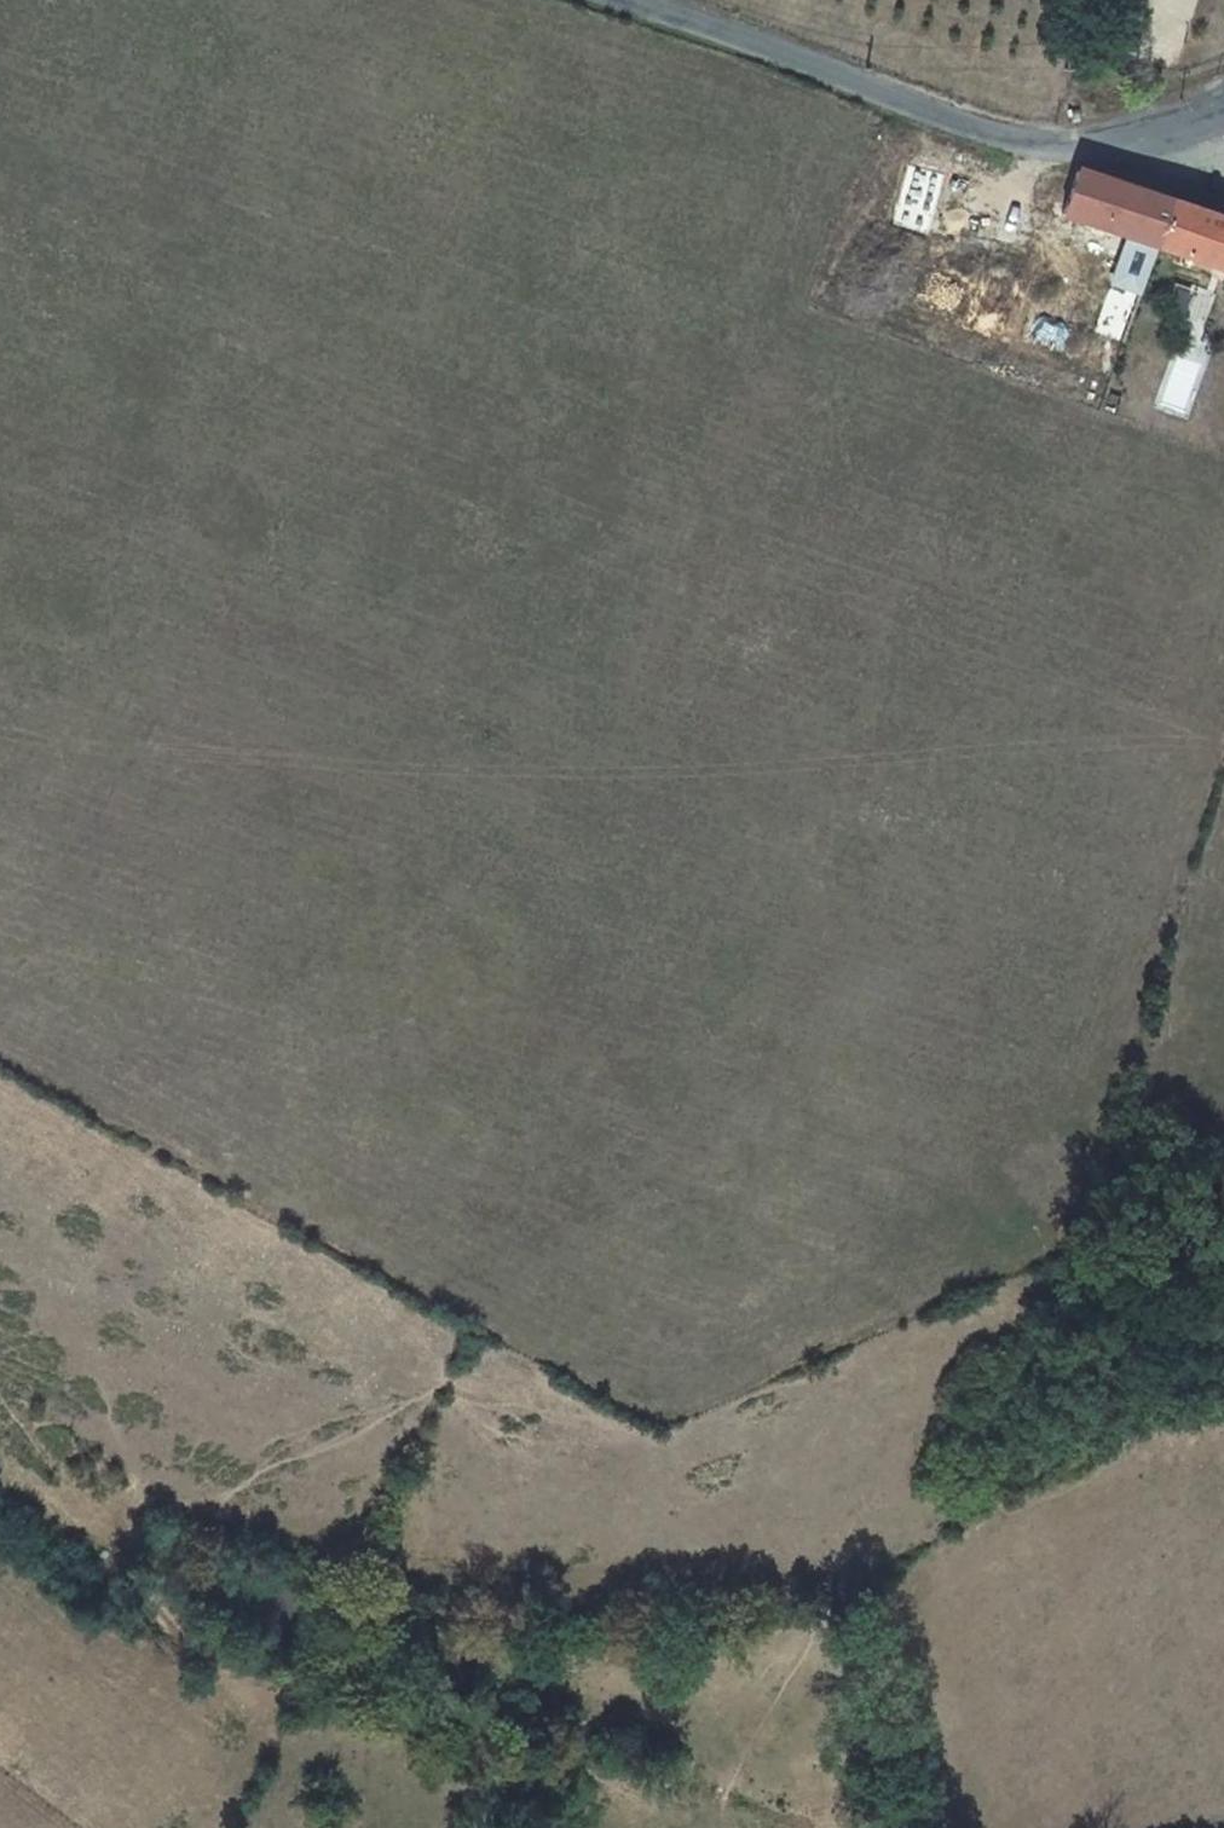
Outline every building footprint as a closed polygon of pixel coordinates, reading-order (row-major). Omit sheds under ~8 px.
[(1080,98),(1083,107),(1091,104),(1089,96),(1080,98)] [(1063,208),(1218,271),(1223,257),(1223,224),(1080,166),(1063,208)]
